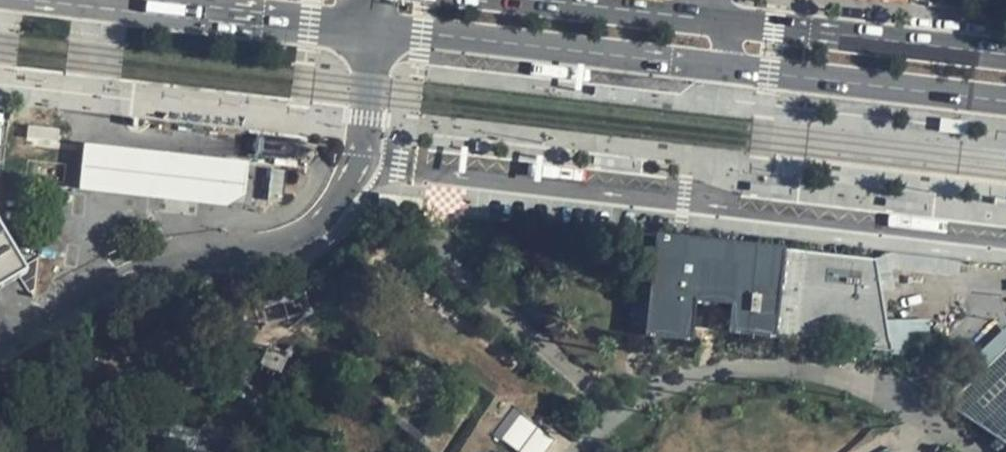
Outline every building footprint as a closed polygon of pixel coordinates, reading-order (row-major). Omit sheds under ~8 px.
[(246,195),(250,160),(87,143),(82,188),(230,204),(246,195)] [(291,209),(289,177),(271,178),(272,209),(291,209)] [(25,264),(0,222),(0,280),(25,264)] [(643,232),(639,279),(634,334),(691,340),(694,340),(694,329),(698,301),(735,305),(732,334),(737,334),(747,335),(837,345),(839,325),(865,328),(869,348),(877,349),(894,350),(891,333),(878,261),(876,251),(649,226),(644,225),(643,232)] [(950,402),(1005,439),(1005,352),(950,402)] [(494,429),(525,451),(544,451),(555,437),(512,405),(494,429)]
